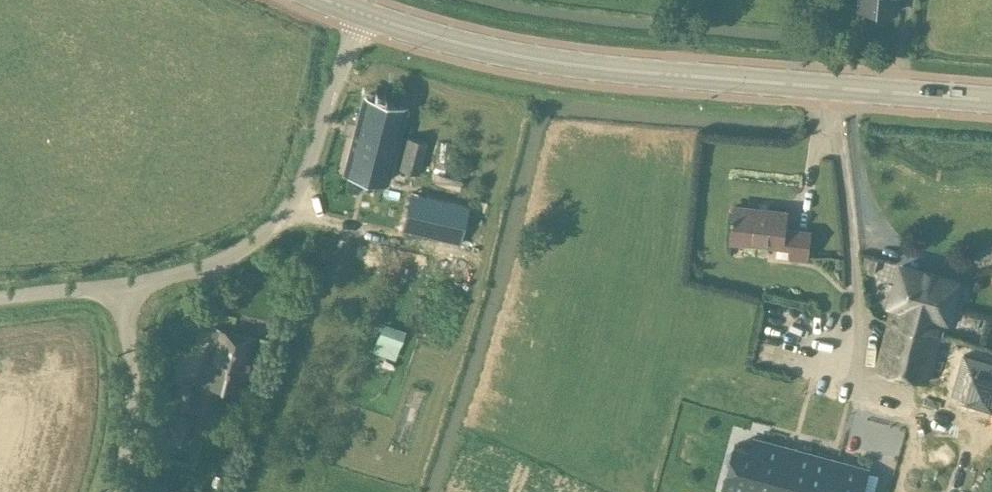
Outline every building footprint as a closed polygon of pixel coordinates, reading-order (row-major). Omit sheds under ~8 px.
[(897,0),(861,0),(861,8),(896,11),(897,0)] [(345,169),(387,180),(405,107),(363,97),(345,169)] [(406,136),(398,168),(419,173),(428,141),(406,136)] [(401,229),(460,243),(469,205),(410,191),(401,229)] [(731,239),(782,245),(786,210),(735,205),(734,214),(732,213),(732,219),(733,219),(731,239)] [(810,232),(795,230),(792,256),(807,258),(810,232)] [(895,301),(877,367),(927,380),(945,315),(946,315),(956,280),(903,265),(893,301),(895,301)] [(201,382),(242,392),(255,337),(215,327),(201,382)] [(964,354),(953,393),(991,404),(991,362),(964,354)] [(181,405),(183,404),(195,404),(197,403),(196,381),(180,382),(181,405)] [(183,404),(181,413),(192,416),(195,404),(183,404)] [(724,488),(739,491),(763,491),(765,487),(784,491),(860,491),(867,467),(753,436),(751,446),(736,442),(724,488)]
